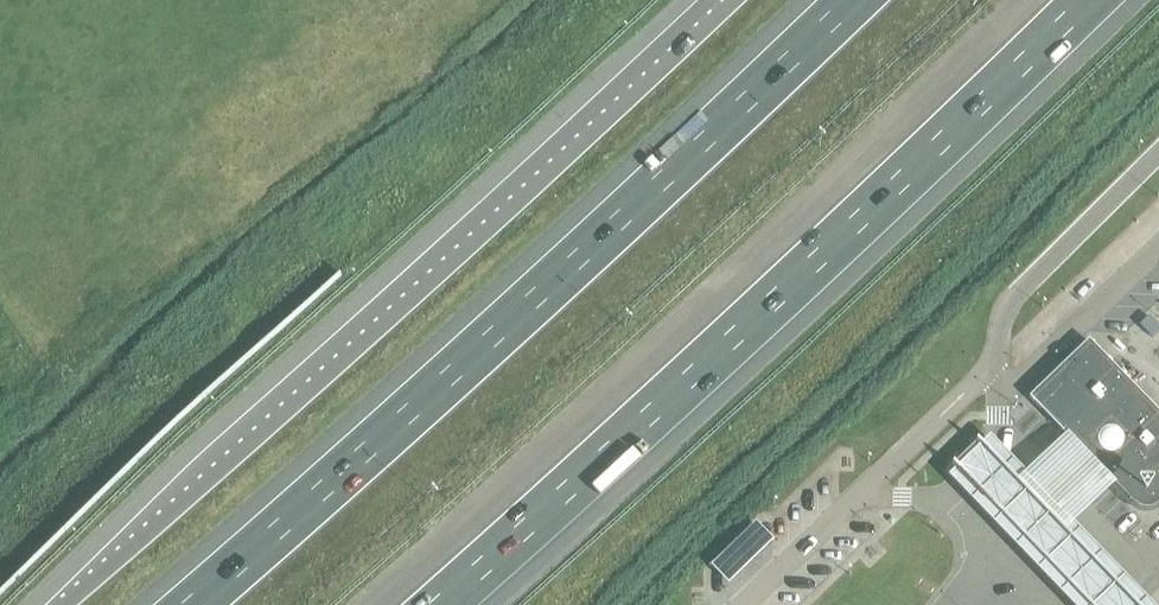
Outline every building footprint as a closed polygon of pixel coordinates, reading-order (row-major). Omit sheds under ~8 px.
[(1134,503),(1139,506),(1146,508),(1153,508),(1158,505),(1158,412),(1090,341),(1031,397),(1069,436),(1118,487),(1134,503)] [(948,479),(1069,604),(1149,604),(1074,527),(1118,487),(1069,436),(1027,476),(990,438),(948,479)] [(712,566),(730,585),(776,543),(758,523),(712,566)]
